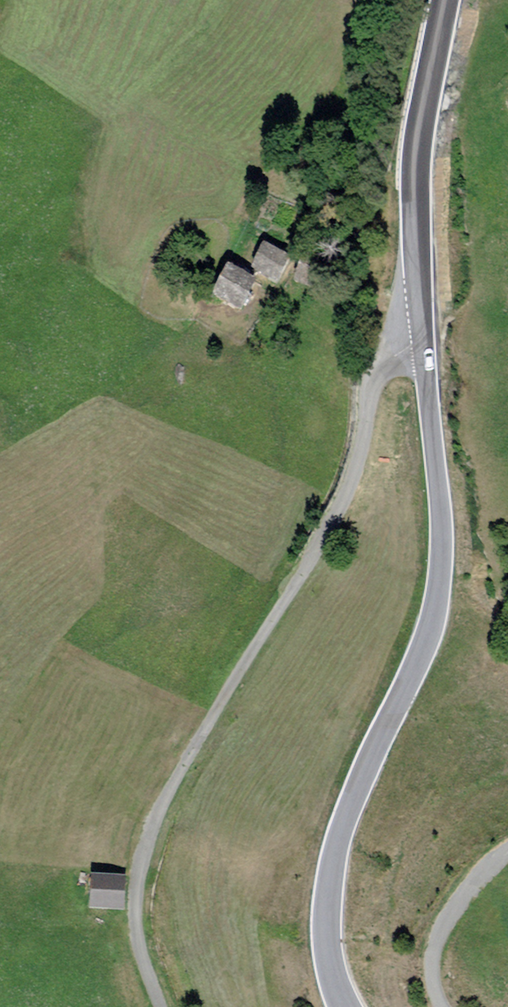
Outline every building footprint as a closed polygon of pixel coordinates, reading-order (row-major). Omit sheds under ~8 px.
[(287,256),(265,245),(255,267),(277,278),(287,256)] [(253,279),(229,267),(214,294),(239,307),(253,279)] [(130,878),(93,877),(92,912),(129,913),(130,878)]
